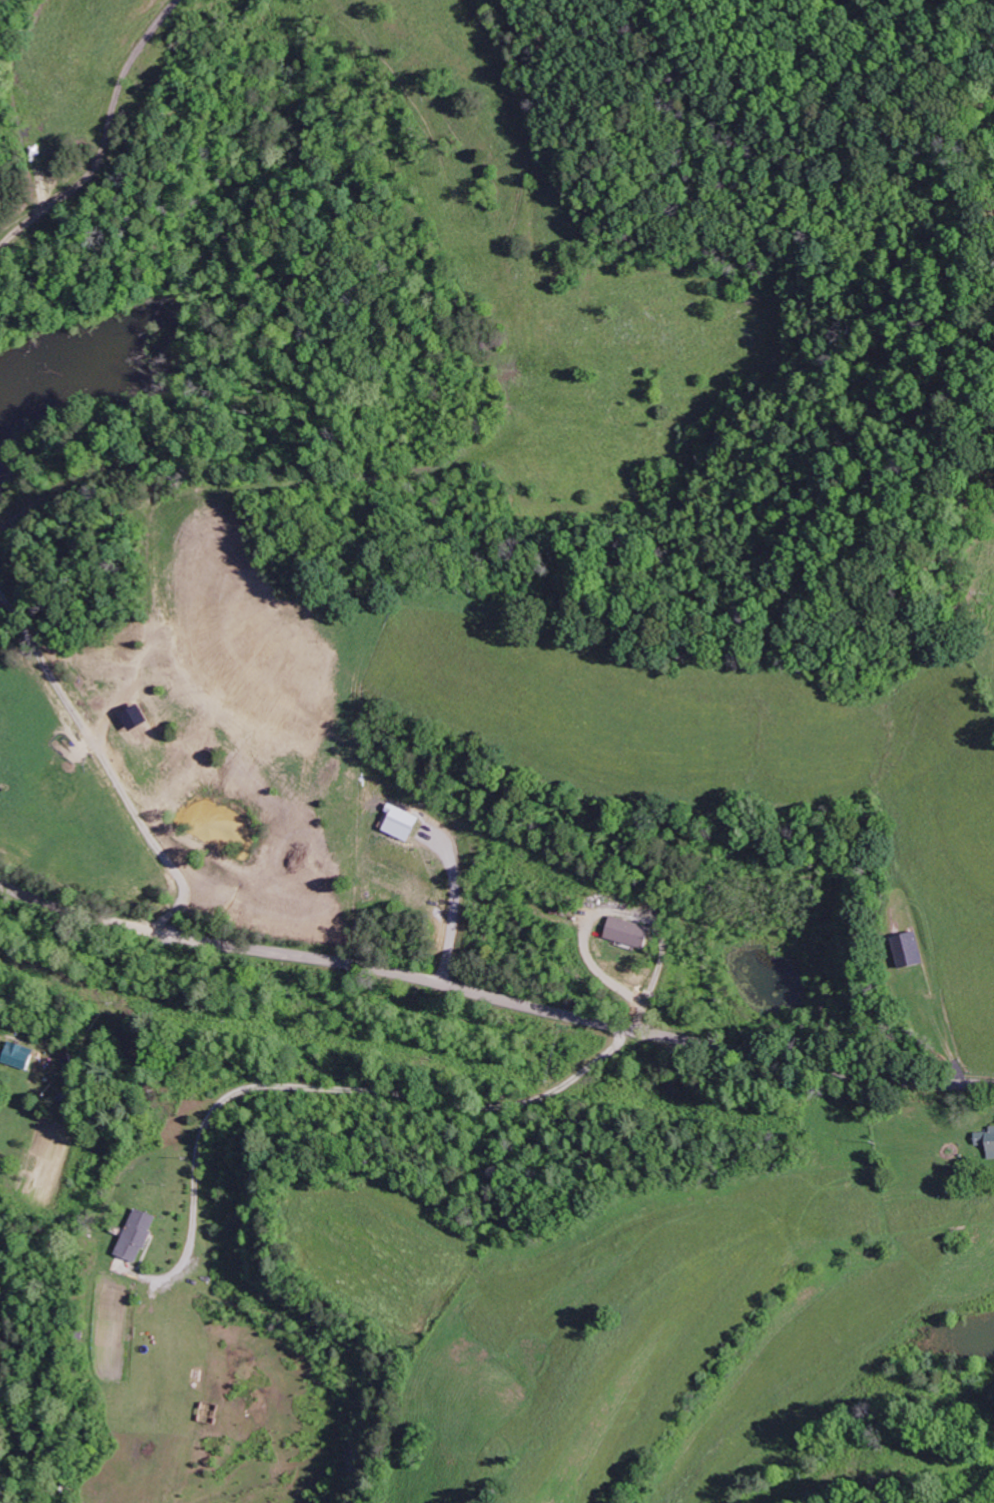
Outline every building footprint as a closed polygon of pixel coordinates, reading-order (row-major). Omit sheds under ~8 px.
[(608,939),(649,947),(654,925),(613,917),(608,939)] [(898,936),(906,967),(928,962),(920,930),(898,936)] [(5,1061),(31,1070),(38,1049),(12,1040),(5,1061)] [(993,1158),(993,1126),(993,1131),(977,1132),(978,1145),(989,1144),(990,1159),(993,1158)] [(143,1262),(159,1215),(137,1208),(121,1255),(143,1262)]
